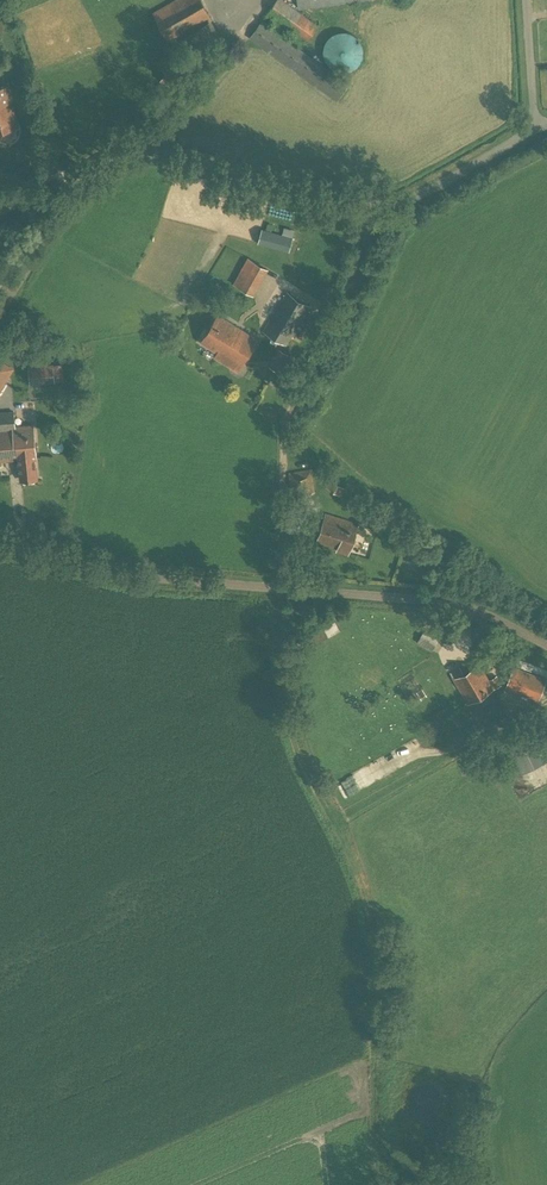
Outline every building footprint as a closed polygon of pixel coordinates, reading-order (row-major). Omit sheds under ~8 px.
[(184,36),(200,56),(223,38),(210,22),(213,19),(201,0),(174,0),(153,12),(171,43),(184,36)] [(282,0),(277,0),(250,38),(337,101),(349,84),(267,26),(274,16),(308,40),(318,25),(282,0)] [(298,9),(371,0),(297,0),(298,9)] [(332,68),(334,69),(337,70),(339,71),(341,71),(342,71),(344,71),(345,71),(347,70),(349,70),(351,69),(352,69),(354,67),(356,66),(358,64),(359,63),(360,62),(361,60),(361,59),(362,57),(362,56),(363,55),(363,53),(363,51),(363,50),(363,48),(362,47),(362,46),(362,44),(361,42),(360,41),(360,40),(358,38),(357,37),(356,36),(354,35),(353,34),(352,33),(350,32),(348,32),(345,31),(343,31),(341,31),(338,32),(336,33),(334,33),(333,34),(332,35),(330,36),(329,37),(328,38),(327,40),(326,41),(325,42),(325,44),(324,45),(324,47),(323,49),(323,51),(323,52),(323,54),(324,56),(324,57),(325,58),(325,60),(326,61),(327,62),(329,65),(330,66),(331,67),(332,68)] [(159,81),(176,92),(185,79),(168,68),(159,81)] [(11,102),(14,101),(9,85),(0,88),(0,132),(18,126),(11,102)] [(258,243),(289,251),(293,236),(262,228),(258,243)] [(248,257),(233,284),(254,295),(268,268),(248,257)] [(286,292),(274,311),(298,326),(310,307),(286,292)] [(298,326),(274,311),(262,331),(286,346),(290,340),(298,345),(302,339),(293,334),(298,326)] [(200,342),(217,353),(222,345),(230,350),(243,329),(218,314),(200,342)] [(217,353),(214,357),(237,371),(258,338),(243,329),(230,350),(222,345),(217,353)] [(269,367),(282,374),(292,356),(279,349),(269,367)] [(0,360),(0,391),(14,369),(0,360)] [(28,366),(30,384),(55,382),(53,364),(28,366)] [(19,460),(20,480),(37,479),(35,457),(36,457),(33,424),(16,426),(14,411),(0,412),(0,461),(19,460)] [(312,469),(288,472),(291,497),(315,493),(312,469)] [(325,487),(341,496),(346,489),(330,479),(325,487)] [(337,549),(336,551),(349,555),(359,524),(325,513),(316,542),(337,549)] [(417,642),(432,651),(438,639),(424,631),(417,642)] [(470,669),(462,675),(458,668),(451,673),(469,703),(501,684),(496,675),(489,680),(475,658),(467,663),(470,669)] [(504,689),(538,701),(546,679),(514,666),(504,689)] [(522,774),(546,762),(546,731),(542,721),(505,739),(522,774)]
